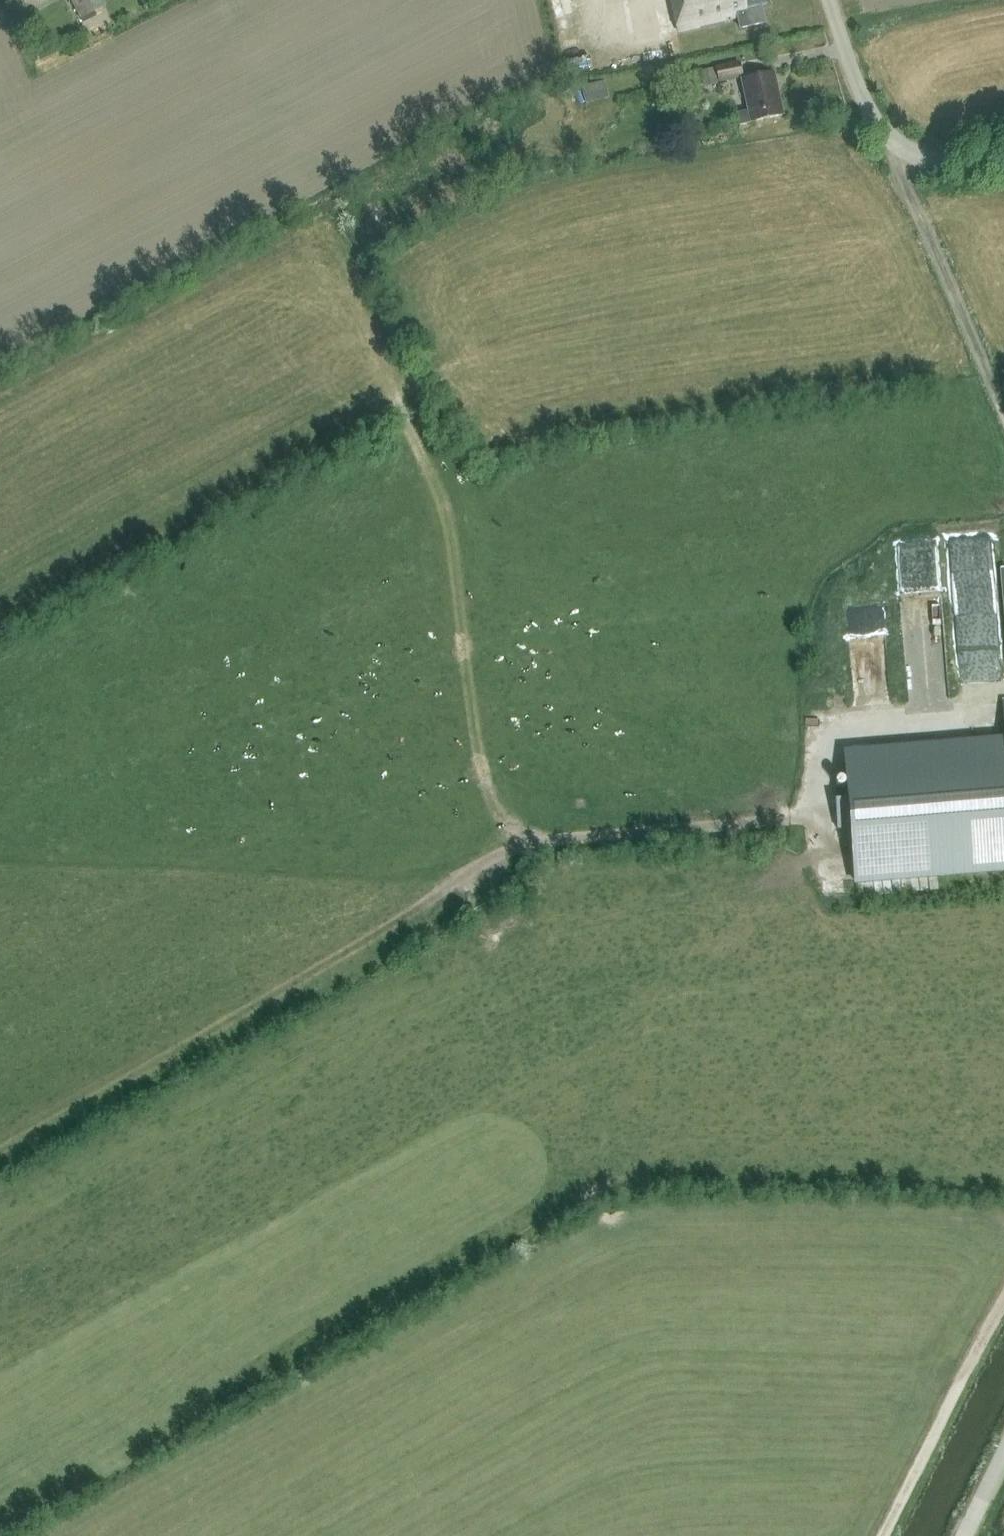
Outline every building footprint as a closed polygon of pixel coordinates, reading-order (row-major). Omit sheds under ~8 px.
[(81,18),(95,11),(90,0),(73,0),(81,18)] [(678,29),(738,16),(741,27),(765,22),(761,5),(769,3),(769,0),(671,0),(678,29)] [(743,77),(739,62),(716,66),(719,82),(743,77)] [(712,68),(699,71),(703,88),(716,85),(712,68)] [(774,72),(742,79),(749,112),(736,115),(738,124),(783,114),(774,72)] [(585,86),(588,101),(611,96),(607,80),(585,86)] [(840,755),(850,879),(1003,866),(1003,741),(840,755)]
